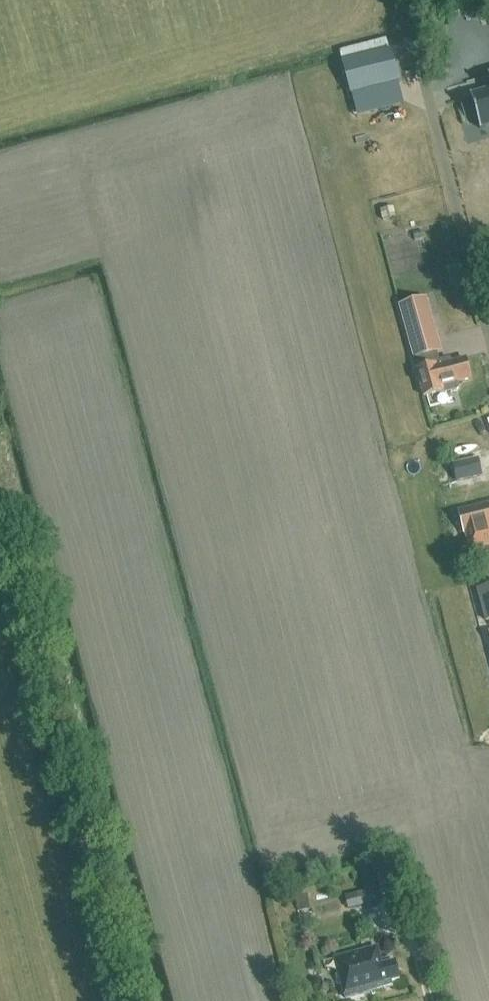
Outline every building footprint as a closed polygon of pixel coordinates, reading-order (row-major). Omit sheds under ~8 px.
[(399,82),(390,49),(340,63),(349,95),(399,82)] [(486,138),(488,137),(488,101),(477,104),(480,113),(478,113),(482,130),(484,129),(486,138)] [(392,218),(390,209),(381,211),(383,220),(392,218)] [(447,225),(441,226),(445,241),(451,240),(447,225)] [(414,360),(418,359),(421,369),(417,370),(424,397),(444,392),(446,393),(458,390),(459,388),(458,383),(471,379),(466,361),(452,364),(451,362),(437,365),(434,354),(441,353),(427,299),(400,306),(414,360)] [(445,469),(449,485),(472,479),(468,463),(445,469)] [(458,512),(464,535),(467,534),(471,550),(488,545),(488,504),(458,512)] [(486,622),(488,621),(488,586),(477,590),(486,622)] [(384,858),(386,866),(398,864),(396,856),(384,858)] [(372,869),(360,872),(364,887),(376,884),(372,869)] [(380,901),(377,888),(353,894),(356,907),(380,901)] [(310,910),(307,894),(296,896),(299,912),(310,910)] [(395,962),(380,966),(375,949),(335,959),(346,999),(391,987),(390,982),(400,979),(395,962)]
